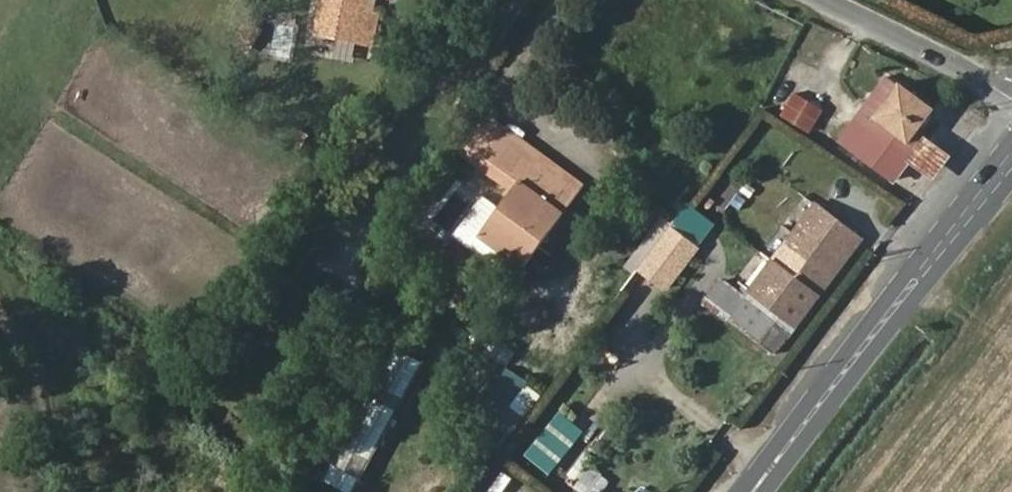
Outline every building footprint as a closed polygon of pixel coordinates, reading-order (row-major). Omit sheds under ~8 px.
[(316,27),(355,35),(352,44),(371,47),(380,14),(369,11),(371,0),(323,0),(316,27)] [(417,12),(425,0),(402,0),(417,12)] [(316,27),(313,35),(352,44),(355,35),(316,27)] [(893,74),(839,139),(895,186),(914,165),(910,160),(922,145),(916,140),(939,112),(893,74)] [(825,113),(796,93),(783,116),(812,137),(825,113)] [(499,212),(484,200),(454,239),(493,268),(503,256),(523,271),(584,190),(507,132),(486,159),(519,186),(510,197),(499,212)] [(486,159),(477,171),(510,197),(519,186),(486,159)] [(684,199),(641,272),(674,292),(717,219),(684,199)] [(863,240),(817,206),(755,286),(800,324),(863,240)] [(722,280),(703,303),(775,359),(794,336),(736,291),(722,280)] [(736,291),(794,336),(800,324),(755,286),(746,280),(736,291)] [(403,348),(332,481),(353,491),(363,491),(434,363),(403,348)] [(529,414),(545,388),(507,366),(492,392),(529,414)] [(561,411),(530,455),(553,472),(585,428),(561,411)]
